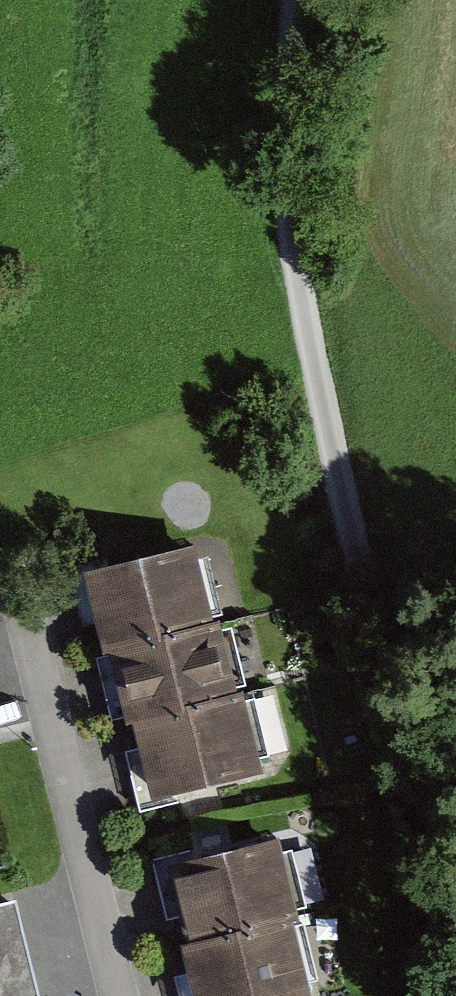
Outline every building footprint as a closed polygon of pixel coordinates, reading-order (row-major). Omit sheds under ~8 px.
[(199,542),(77,574),(137,801),(260,769),(199,542)] [(161,868),(187,995),(307,995),(276,845),(161,868)] [(40,992),(16,893),(0,897),(0,995),(23,995),(40,992)]
